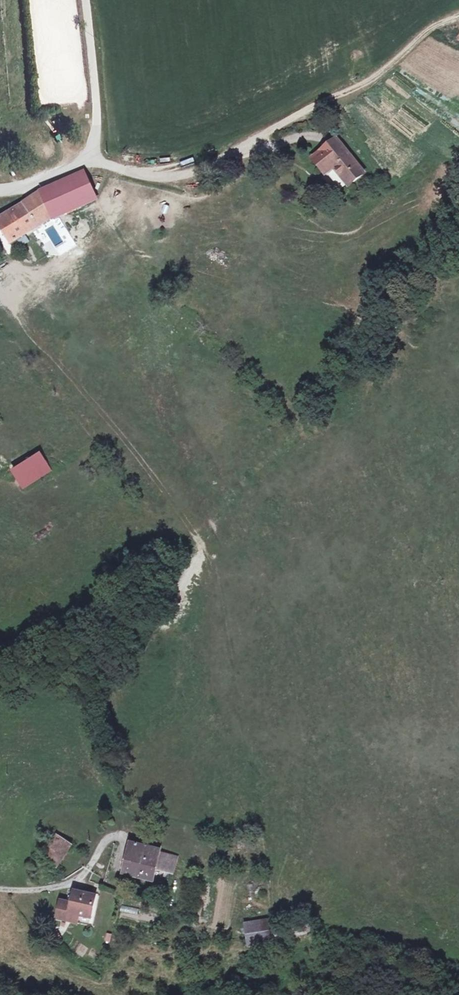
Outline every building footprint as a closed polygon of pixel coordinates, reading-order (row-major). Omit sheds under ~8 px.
[(83,90),(80,69),(53,73),(55,92),(60,91),(61,101),(68,100),(67,92),(83,90)] [(364,173),(337,139),(313,158),(322,170),(330,163),(334,167),(349,186),(364,173)] [(330,163),(322,170),(325,174),(334,167),(330,163)] [(83,172),(37,196),(52,218),(95,200),(83,172)] [(37,196),(25,203),(40,226),(52,218),(37,196)] [(11,244),(40,226),(25,203),(0,219),(0,227),(11,244)] [(40,455),(14,473),(24,487),(50,469),(40,455)] [(57,868),(72,846),(57,835),(42,858),(57,868)] [(127,875),(153,882),(157,869),(174,873),(178,858),(160,854),(161,851),(131,844),(127,857),(131,858),(127,875)] [(131,858),(127,857),(123,874),(127,875),(131,858)] [(96,897),(74,892),(71,907),(68,906),(67,903),(61,902),(57,920),(69,922),(90,926),(96,897)] [(121,911),(137,914),(138,909),(122,905),(121,911)] [(250,946),(271,942),(270,942),(269,932),(267,922),(247,925),(250,946)] [(311,924),(274,931),(276,940),(313,933),(311,924)]
